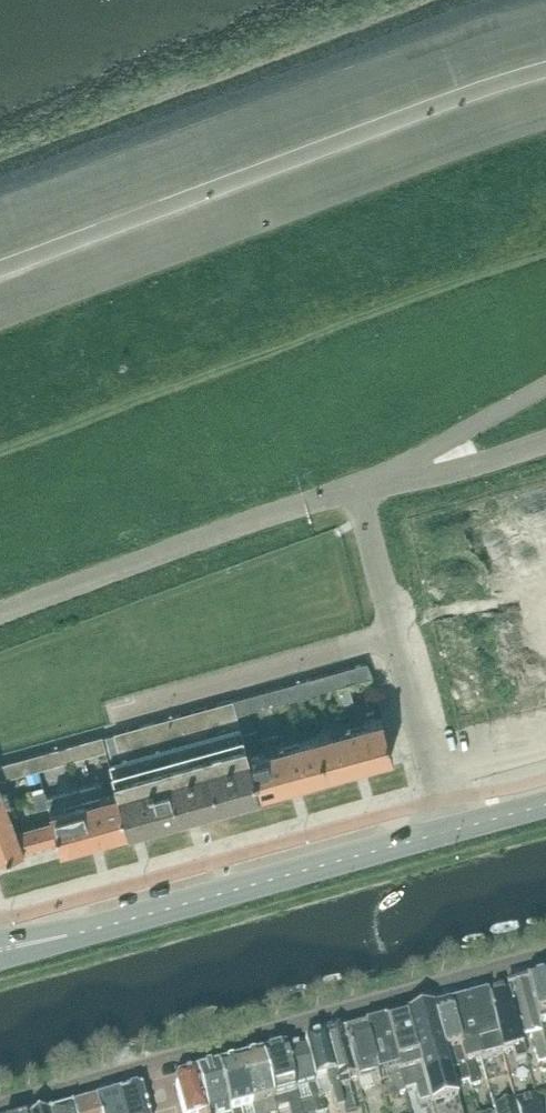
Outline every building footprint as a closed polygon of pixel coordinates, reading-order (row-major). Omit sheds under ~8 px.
[(348,682),(370,676),(367,662),(233,699),(236,713),(337,686),(348,682)] [(342,705),(353,702),(348,682),(337,686),(342,705)] [(239,725),(236,713),(233,699),(220,703),(227,728),(239,725)] [(214,732),(227,728),(220,703),(206,707),(214,732)] [(200,736),(214,732),(206,707),(193,710),(200,736)] [(187,740),(200,736),(193,710),(180,714),(187,740)] [(174,743),(187,740),(180,714),(167,718),(174,743)] [(325,773),(392,754),(381,715),(314,734),(325,773)] [(161,747),(174,743),(167,718),(153,721),(161,747)] [(147,751),(161,747),(153,721),(140,725),(147,751)] [(242,732),(241,732),(239,725),(227,728),(214,732),(200,736),(187,740),(174,743),(161,747),(147,751),(134,755),(121,758),(109,762),(116,789),(127,828),(129,828),(127,820),(137,817),(140,825),(141,824),(140,823),(256,791),(256,792),(258,792),(242,732)] [(134,755),(147,751),(140,725),(127,729),(134,755)] [(314,734),(261,749),(255,728),(242,732),(258,792),(325,773),(314,734)] [(121,758),(134,755),(127,729),(114,732),(121,758)] [(106,750),(102,736),(0,764),(0,780),(106,750)] [(99,794),(96,782),(80,786),(80,787),(46,797),(50,807),(58,840),(60,847),(127,828),(116,789),(99,794)] [(24,850),(23,850),(58,840),(50,807),(46,797),(45,790),(32,794),(36,808),(48,805),(52,821),(16,830),(0,785),(0,857),(24,850)] [(527,984),(545,1051),(545,979),(527,984)] [(527,984),(507,990),(521,1040),(532,1037),(540,1067),(544,1066),(545,1072),(545,1051),(527,984)] [(526,1059),(521,1040),(507,990),(487,996),(497,1033),(500,1043),(503,1054),(514,1051),(517,1062),(526,1059)] [(481,1061),(493,1058),(503,1056),(503,1054),(500,1043),(497,1033),(487,996),(467,1001),(478,1041),(476,1041),(481,1061)] [(472,1086),(480,1084),(474,1063),(481,1061),(476,1041),(478,1041),(467,1001),(450,1006),(457,1034),(471,1081),(472,1086)] [(471,1081),(457,1034),(450,1006),(433,1011),(445,1053),(452,1051),(457,1067),(458,1067),(463,1083),(471,1081)] [(445,1053),(433,1011),(406,1018),(429,1102),(432,1112),(461,1112),(445,1053)] [(429,1102),(406,1018),(386,1024),(399,1074),(404,1092),(416,1089),(420,1105),(429,1102)] [(404,1092),(399,1074),(386,1024),(365,1030),(379,1079),(389,1076),(395,1098),(405,1095),(404,1092)] [(383,1097),(379,1079),(365,1030),(345,1035),(358,1081),(358,1083),(367,1080),(372,1100),(383,1097)] [(358,1081),(345,1035),(325,1041),(345,1112),(356,1112),(348,1084),(358,1081)] [(345,1112),(325,1041),(305,1047),(319,1098),(321,1098),(330,1096),(330,1097),(332,1097),(336,1112),(344,1112),(345,1112)] [(319,1098),(305,1047),(285,1052),(299,1103),(311,1100),(316,1112),(327,1112),(321,1098),(319,1098)] [(285,1052),(262,1058),(262,1059),(276,1110),(289,1107),(290,1112),(301,1112),(299,1103),(285,1052)] [(276,1110),(262,1059),(240,1065),(253,1112),(277,1112),(276,1110)] [(240,1065),(218,1071),(230,1112),(253,1112),(240,1065)] [(218,1071),(197,1077),(207,1112),(230,1112),(218,1071)] [(197,1077),(178,1082),(176,1086),(183,1112),(207,1112),(197,1077)] [(141,1092),(118,1098),(122,1112),(147,1112),(141,1092)] [(539,1105),(536,1097),(515,1103),(518,1112),(541,1112),(539,1105)] [(118,1098),(96,1105),(98,1112),(122,1112),(118,1098)] [(515,1103),(498,1108),(499,1112),(518,1112),(515,1103)] [(96,1105),(72,1111),(73,1112),(98,1112),(96,1105)]
